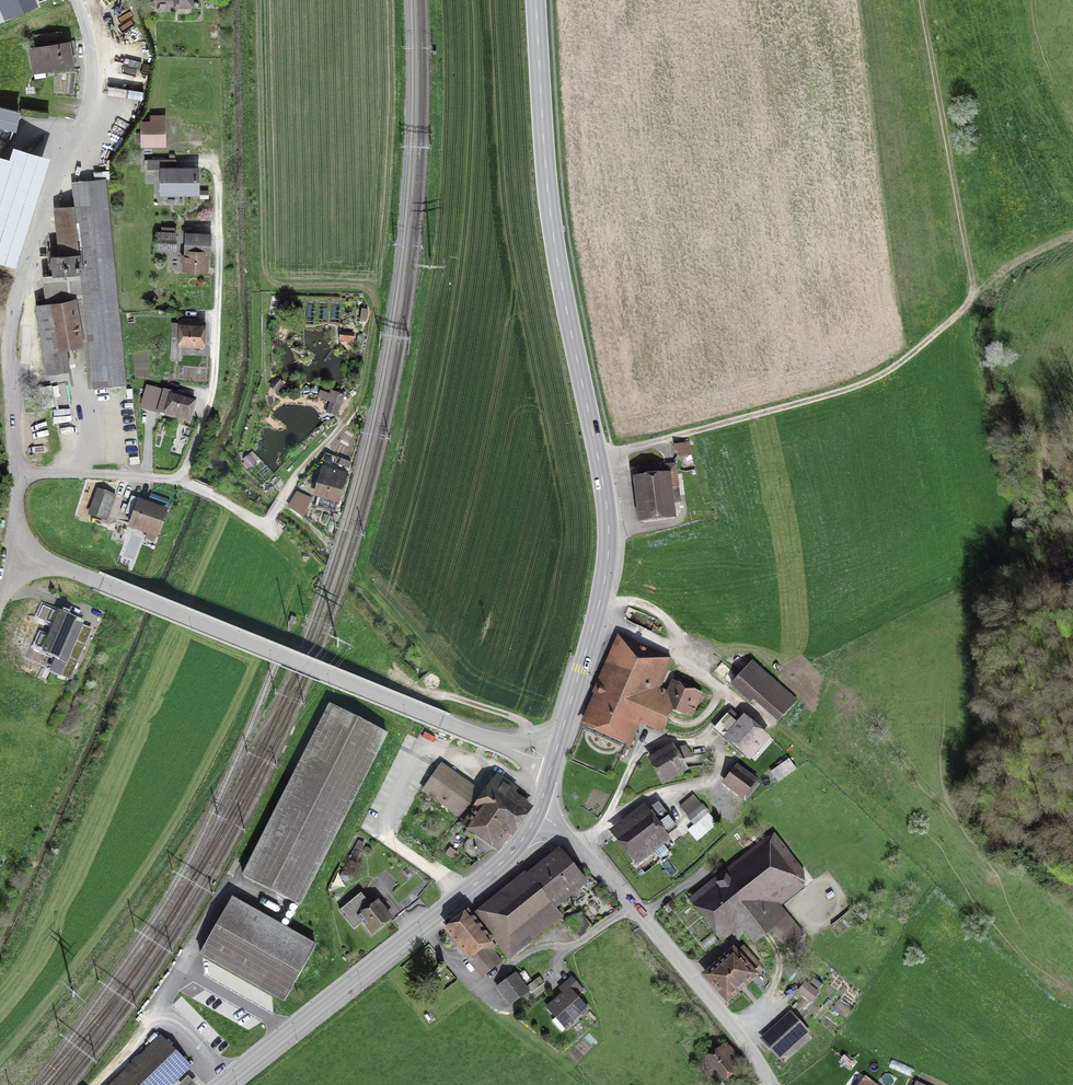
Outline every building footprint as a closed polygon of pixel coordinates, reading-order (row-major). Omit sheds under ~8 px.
[(11,15),(34,5),(32,0),(5,0),(11,15)] [(156,2),(173,2),(173,10),(192,10),(192,0),(156,0),(156,2)] [(49,46),(30,49),(33,70),(72,63),(70,53),(75,52),(73,41),(59,44),(58,33),(35,37),(36,45),(48,43),(49,46)] [(19,109),(0,105),(0,122),(15,125),(19,109)] [(165,151),(165,119),(151,119),(151,126),(143,126),(143,151),(165,151)] [(46,161),(15,151),(11,163),(2,160),(0,167),(0,260),(12,264),(46,161)] [(176,171),(176,163),(147,164),(147,173),(163,173),(164,197),(200,197),(200,170),(176,171)] [(84,272),(87,301),(92,345),(97,387),(126,384),(104,182),(76,185),(79,210),(56,212),(63,274),(84,272)] [(175,252),(175,234),(158,234),(158,251),(175,252)] [(211,256),(211,235),(187,235),(186,272),(208,273),(209,256),(211,256)] [(47,308),(87,301),(84,272),(63,274),(43,276),(47,308)] [(66,349),(92,345),(87,301),(47,308),(39,309),(49,373),(69,370),(66,349)] [(202,344),(203,324),(172,322),(171,359),(180,359),(181,343),(202,344)] [(354,336),(341,334),(340,345),(353,346),(354,336)] [(187,420),(193,400),(148,386),(142,406),(187,420)] [(50,388),(40,389),(44,409),(53,408),(50,388)] [(336,419),(344,399),(332,395),(330,399),(321,395),(319,401),(331,406),(327,415),(336,419)] [(165,426),(158,424),(154,434),(162,437),(165,426)] [(690,446),(677,448),(679,460),(692,457),(690,446)] [(640,471),(641,481),(636,482),(642,525),(677,521),(675,505),(682,504),(677,466),(640,471)] [(348,477),(324,470),(317,498),(340,505),(348,477)] [(117,499),(99,492),(89,518),(108,525),(117,499)] [(299,494),(291,507),(303,514),(311,500),(299,494)] [(169,513),(141,503),(131,531),(159,541),(169,513)] [(71,682),(91,633),(76,627),(78,622),(61,615),(60,617),(44,610),(39,622),(56,629),(50,642),(42,638),(38,650),(58,659),(52,674),(71,682)] [(673,661),(620,639),(583,728),(632,748),(641,725),(664,734),(669,722),(674,710),(694,718),(703,696),(674,684),(669,695),(660,691),(673,661)] [(798,703),(754,665),(732,689),(752,706),(755,702),(780,723),(798,703)] [(726,677),(729,675),(730,673),(730,671),(729,669),(727,668),(725,668),(723,670),(722,673),(723,676),(726,677)] [(732,684),(736,683),(737,680),(737,679),(735,676),(734,676),(731,676),(729,677),(728,680),(730,683),(732,684)] [(331,705),(244,878),(299,905),(386,733),(331,705)] [(751,761),(771,740),(746,718),(727,739),(751,761)] [(690,773),(675,747),(650,761),(665,787),(690,773)] [(806,763),(799,756),(792,763),(800,770),(806,763)] [(763,776),(742,761),(724,786),(746,801),(763,776)] [(788,761),(771,773),(779,784),(796,771),(788,761)] [(425,789),(461,815),(476,795),(440,769),(425,789)] [(499,778),(468,823),(464,828),(500,853),(531,808),(512,795),(516,789),(499,778)] [(696,825),(688,830),(697,840),(716,823),(693,795),(680,806),(696,825)] [(671,842),(647,808),(612,833),(636,867),(671,842)] [(811,880),(772,832),(725,869),(728,873),(717,882),(714,878),(689,899),(721,939),(740,924),(753,940),(772,926),(785,942),(800,930),(780,905),(811,880)] [(474,841),(471,843),(468,846),(467,850),(467,855),(471,859),(475,861),(481,860),(484,858),(486,855),(487,851),(486,846),(484,844),(481,841),(478,840),(474,841)] [(536,873),(561,905),(588,885),(562,852),(536,873)] [(561,905),(536,873),(529,878),(528,876),(476,916),(510,960),(562,919),(555,910),(561,905)] [(394,921),(381,903),(373,910),(362,896),(340,913),(355,931),(364,924),(374,937),(394,921)] [(234,902),(204,954),(284,1000),(315,948),(234,902)] [(676,908),(671,902),(664,907),(669,913),(676,908)] [(506,958),(466,913),(445,931),(469,959),(465,963),(481,980),(506,958)] [(580,914),(568,922),(578,937),(591,928),(580,914)] [(739,954),(736,950),(704,979),(729,1007),(761,978),(755,972),(761,967),(744,950),(739,954)] [(518,976),(498,990),(512,1009),(532,995),(518,976)] [(544,984),(539,977),(530,984),(535,991),(544,984)] [(584,993),(572,980),(559,991),(564,997),(548,1011),(567,1033),(590,1013),(577,999),(584,993)] [(809,1035),(792,1015),(762,1041),(780,1061),(809,1035)] [(109,1084),(172,1084),(192,1066),(161,1034),(109,1084)] [(729,1046),(701,1066),(715,1084),(721,1084),(745,1068),(729,1046)]
